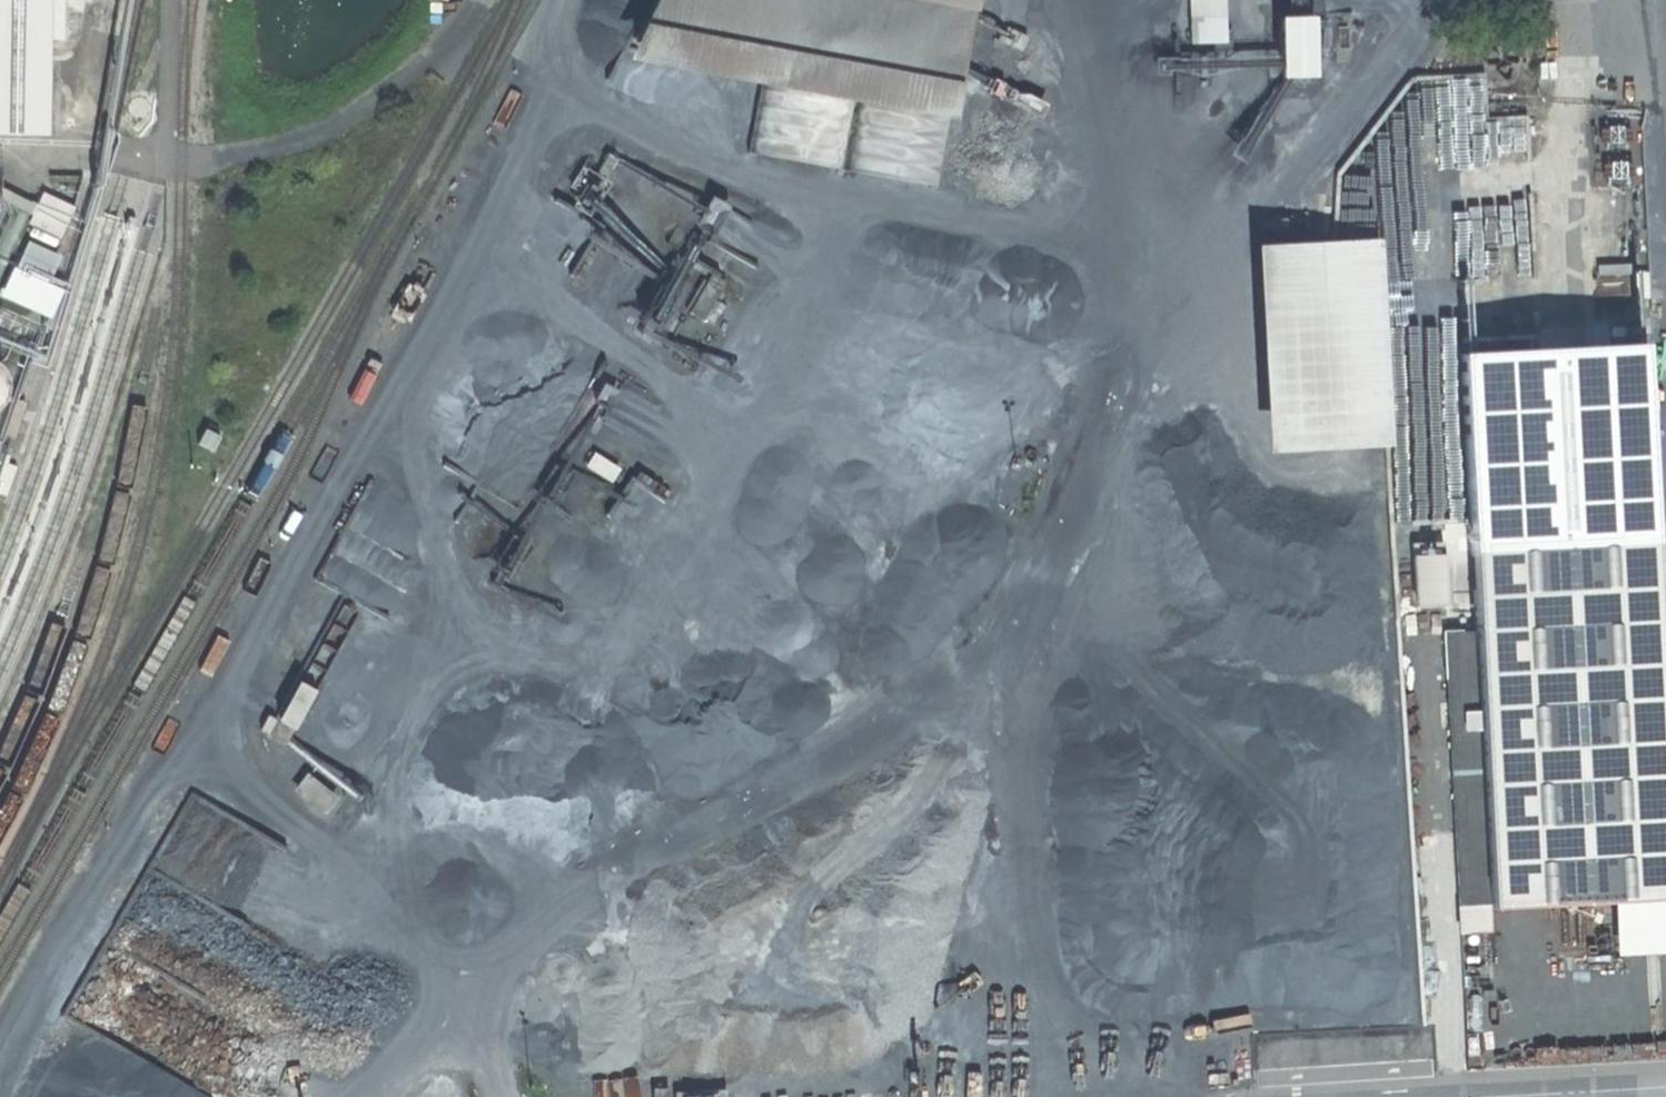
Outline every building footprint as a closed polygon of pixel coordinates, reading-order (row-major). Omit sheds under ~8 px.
[(48,136),(50,0),(0,0),(0,135),(48,136)] [(633,43),(950,103),(970,0),(654,0),(633,43)] [(1188,14),(1222,13),(1222,0),(1188,0),(1188,14)] [(1222,23),(1189,25),(1190,41),(1223,40),(1222,23)] [(934,189),(949,106),(762,72),(747,154),(934,189)] [(41,194),(19,241),(50,255),(71,208),(41,194)] [(1250,244),(1264,451),(1393,442),(1379,235),(1250,244)] [(711,273),(688,312),(703,321),(726,282),(711,273)] [(52,292),(36,285),(27,306),(43,313),(52,292)] [(1505,391),(1475,393),(1480,456),(1510,454),(1505,391)] [(1443,633),(1458,905),(1488,903),(1488,908),(1665,898),(1665,816),(1651,540),(1470,550),(1474,631),(1443,633)]
